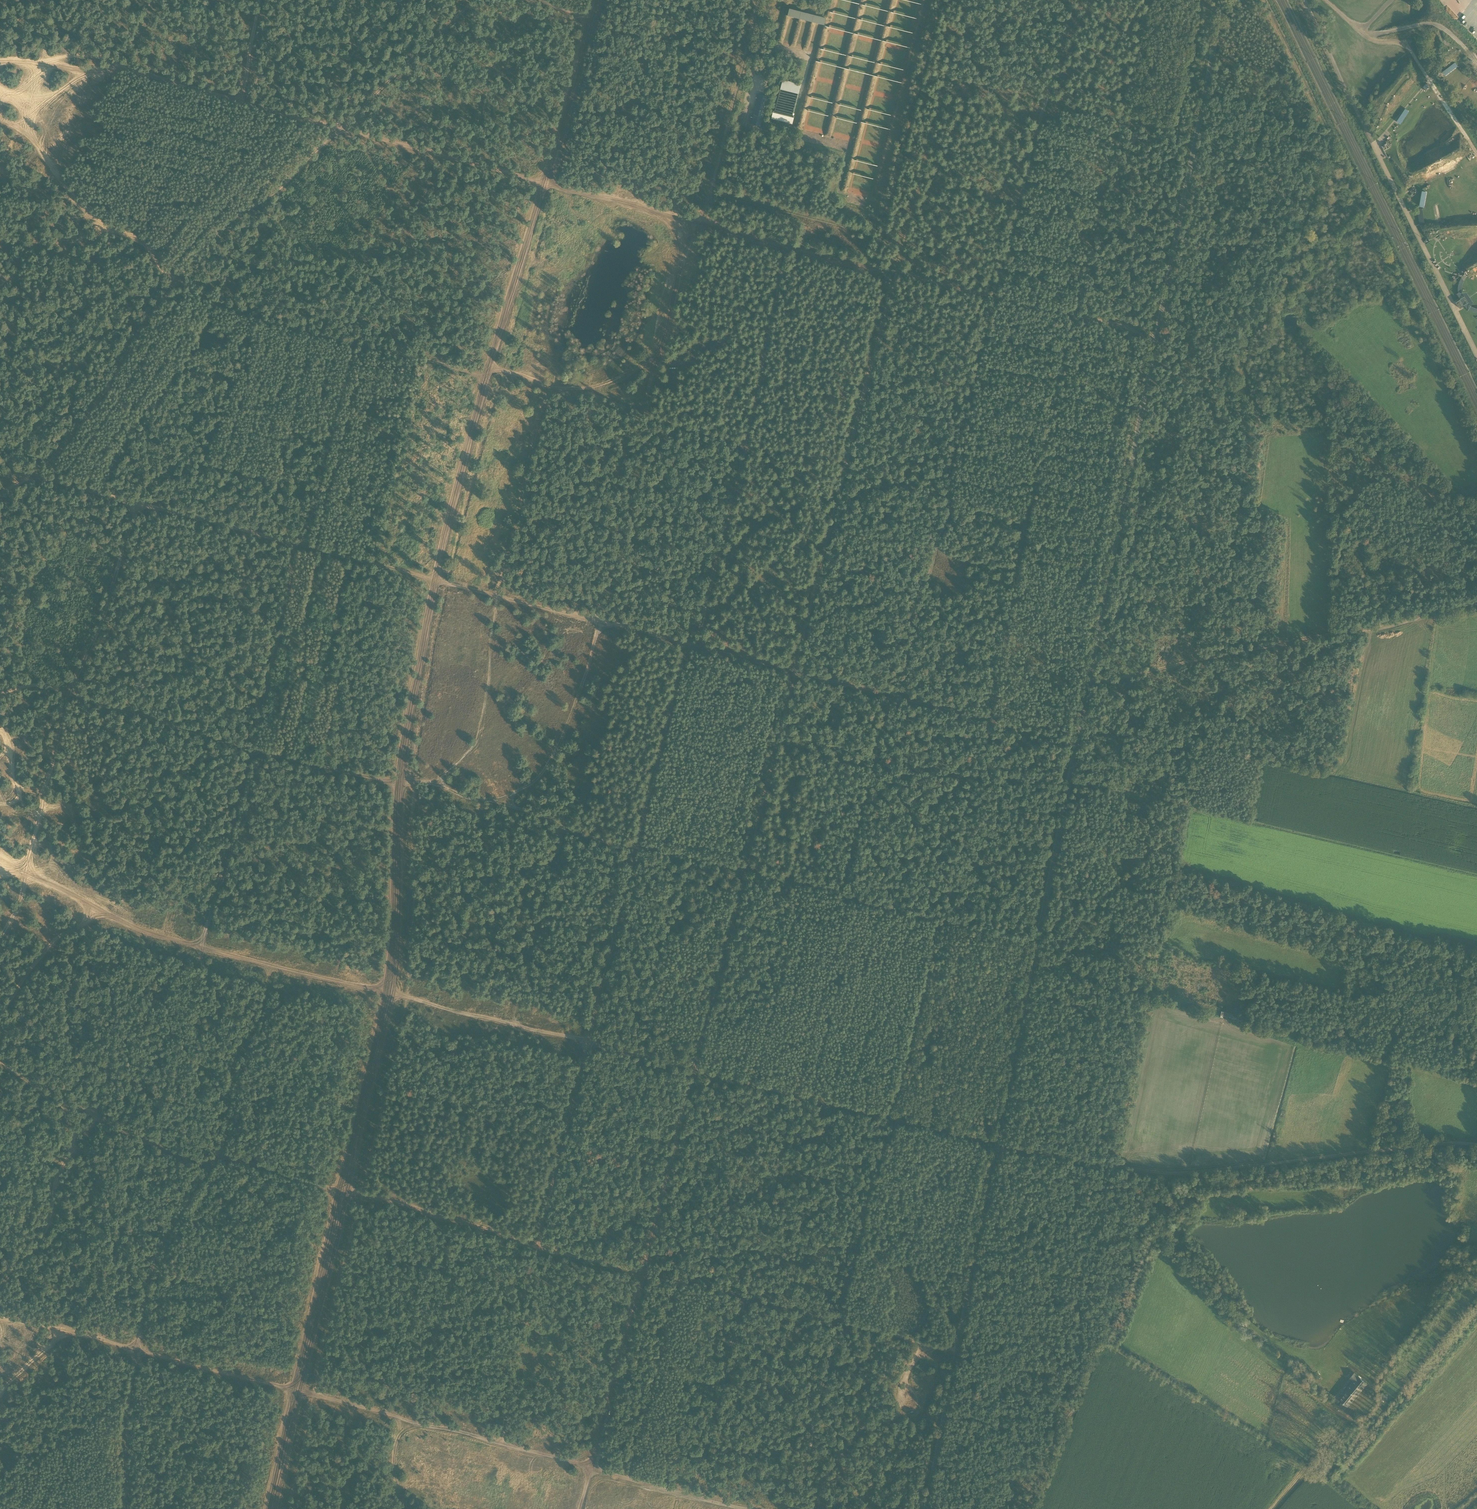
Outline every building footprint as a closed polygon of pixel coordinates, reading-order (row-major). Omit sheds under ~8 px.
[(822,25),(823,18),(787,9),(785,16),(822,25)] [(889,46),(906,50),(906,48),(908,48),(909,43),(891,39),(889,46)] [(1456,62),(1441,71),(1444,76),(1458,67),(1456,62)] [(773,111),(771,119),(792,124),(794,117),(794,116),(793,115),(801,84),(783,80),(775,110),(773,111)] [(1399,125),(1408,111),(1404,108),(1395,122),(1399,125)] [(807,114),(803,129),(823,134),(825,128),(821,127),(823,119),(821,119),(822,115),(807,112),(806,114),(807,114)] [(1464,305),(1460,300),(1456,303),(1460,308),(1464,305)] [(1344,1410),(1367,1383),(1354,1373),(1350,1378),(1354,1381),(1339,1399),(1342,1401),(1339,1405),(1344,1410)]
